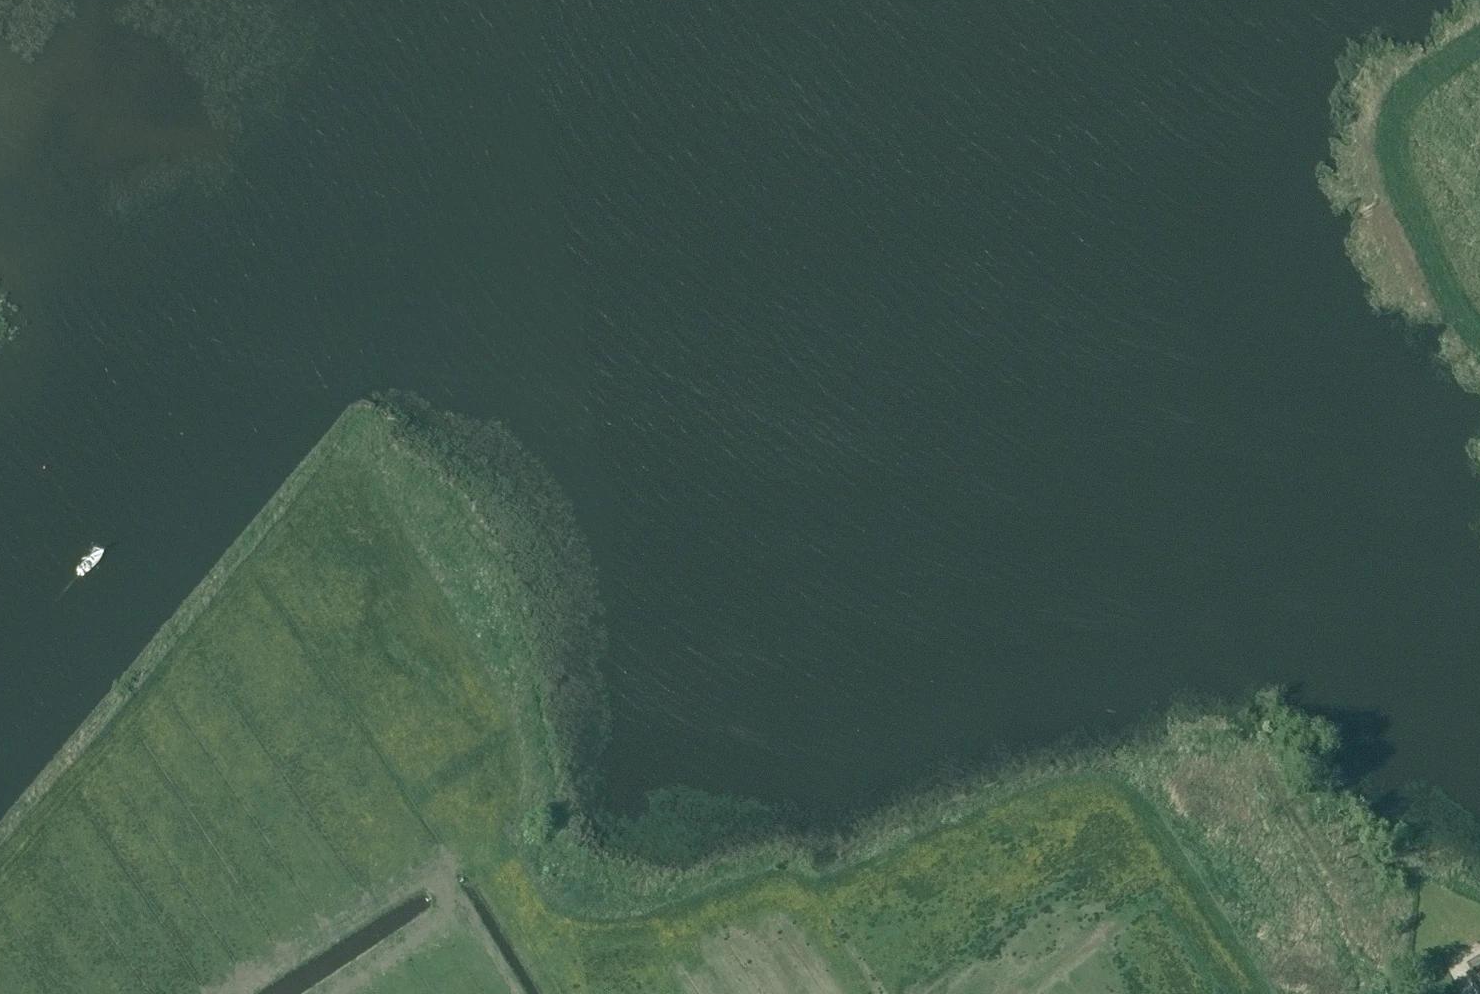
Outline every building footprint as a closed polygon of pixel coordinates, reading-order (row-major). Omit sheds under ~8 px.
[(1468,976),(1479,993),(1479,969),(1468,976)]
